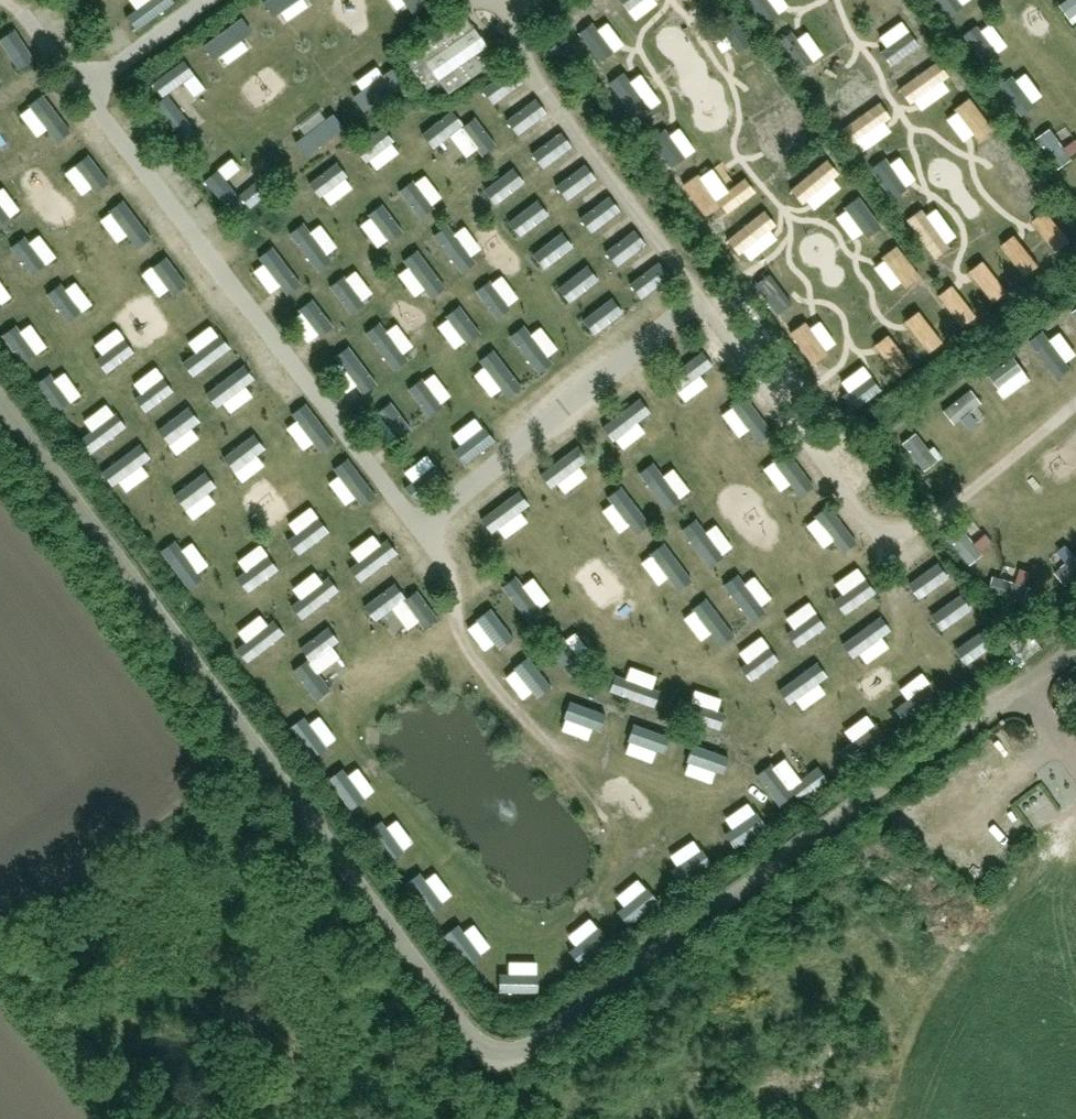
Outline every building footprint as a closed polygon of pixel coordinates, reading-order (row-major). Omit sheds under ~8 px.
[(174,3),(172,0),(149,0),(125,18),(136,32),(174,3)] [(903,35),(920,23),(904,0),(899,0),(885,10),(903,35)] [(474,29),(464,14),(416,47),(420,53),(406,63),(425,91),(440,81),(448,94),(496,60),(486,46),(481,49),(469,32),(474,29)] [(996,42),(1008,34),(997,17),(985,24),(996,42)] [(0,28),(0,41),(14,62),(28,52),(9,22),(0,28)] [(595,55),(612,43),(597,23),(580,35),(595,55)] [(740,37),(723,50),(742,73),(758,60),(740,37)] [(942,53),(923,62),(935,85),(953,75),(942,53)] [(776,64),(757,73),(769,96),(787,87),(776,64)] [(1033,91),(1043,88),(1034,66),(1006,76),(1019,110),(1038,103),(1033,91)] [(41,94),(27,105),(56,142),(70,131),(41,94)] [(980,101),(971,106),(965,96),(954,102),(967,125),(987,114),(980,101)] [(307,98),(281,118),(296,137),(322,117),(307,98)] [(535,98),(513,115),(524,129),(546,112),(535,98)] [(451,111),(422,133),(432,147),(460,127),(481,155),(495,144),(474,116),(462,125),(451,111)] [(382,126),(353,149),(363,163),(393,140),(382,126)] [(560,130),(538,147),(548,161),(571,144),(560,130)] [(88,153),(74,164),(94,193),(109,183),(88,153)] [(335,161),(305,184),(316,198),(345,175),(335,161)] [(585,162),(562,179),(573,193),(596,176),(585,162)] [(831,208),(856,187),(837,165),(812,186),(831,208)] [(504,172),(482,189),(493,203),(515,186),(504,172)] [(411,179),(397,190),(417,218),(432,207),(411,179)] [(1033,185),(1017,196),(1030,216),(1047,205),(1033,185)] [(609,194),(587,211),(598,225),(620,208),(609,194)] [(121,200),(107,211),(136,248),(150,238),(121,200)] [(381,203),(367,214),(388,242),(402,232),(381,203)] [(529,204),(507,221),(517,235),(540,218),(529,204)] [(871,206),(855,220),(869,236),(885,222),(871,206)] [(303,221),(289,232),(317,269),(331,259),(303,221)] [(444,223),(430,234),(458,272),(473,261),(444,223)] [(635,227),(612,245),(623,259),(645,242),(635,227)] [(24,236),(9,246),(30,275),(44,265),(24,236)] [(554,236),(531,253),(542,267),(564,250),(554,236)] [(271,247),(257,258),(286,295),(300,285),(271,247)] [(417,249),(402,259),(431,297),(445,287),(417,249)] [(165,256),(151,266),(172,296),(186,285),(165,256)] [(659,261),(637,278),(648,292),(670,275),(659,261)] [(579,269),(557,286),(567,300),(590,283),(579,269)] [(345,275),(331,285),(352,313),(366,303),(345,275)] [(487,279),(473,289),(494,318),(508,307),(487,279)] [(10,310),(34,295),(26,282),(2,297),(10,310)] [(60,284),(45,294),(66,323),(80,313),(60,284)] [(312,299),(298,309),(318,337),(333,327),(312,299)] [(604,303),(581,320),(592,334),(614,317),(604,303)] [(458,305),(444,316),(465,344),(479,333),(458,305)] [(379,322),(365,332),(393,370),(408,359),(379,322)] [(521,324),(507,334),(535,372),(549,361),(521,324)] [(0,335),(0,336),(20,365),(34,355),(14,325),(0,335)] [(1065,356),(1074,351),(1062,328),(1040,340),(1059,375),(1071,368),(1065,356)] [(221,331),(184,359),(194,373),(232,345),(221,331)] [(123,337),(94,358),(104,372),(133,351),(123,337)] [(347,347),(333,357),(361,395),(375,384),(347,347)] [(493,350),(479,360),(507,398),(521,387),(493,350)] [(701,351),(663,379),(674,394),(712,365),(701,351)] [(242,365),(205,393),(215,407),(253,379),(242,365)] [(48,373),(33,384),(54,413),(68,403),(48,373)] [(164,375),(135,396),(145,410),(174,389),(164,375)] [(421,376),(407,387),(428,415),(442,404),(421,376)] [(744,395),(730,405),(759,443),(773,432),(744,395)] [(639,398),(602,427),(612,441),(650,413),(639,398)] [(390,402),(375,413),(396,441),(410,430),(390,402)] [(305,405),(291,415),(319,453),(333,442),(305,405)] [(188,407),(156,429),(167,444),(198,421),(188,407)] [(117,412),(79,441),(90,455),(128,426),(117,412)] [(483,427),(453,450),(463,464),(494,441),(483,427)] [(253,434),(222,457),(232,471),(264,448),(253,434)] [(138,444),(100,472),(111,486),(148,458),(138,444)] [(577,446),(540,474),(550,488),(588,460),(577,446)] [(786,448),(772,459),(800,497),(814,486),(786,448)] [(346,459),(332,469),(361,507),(375,496),(346,459)] [(652,463),(638,474),(666,511),(680,501),(652,463)] [(435,464),(404,487),(415,501),(446,478),(435,464)] [(204,472),(173,494),(183,509),(214,486),(204,472)] [(621,485),(607,495),(635,533),(650,522),(621,485)] [(517,491),(479,519),(490,533),(528,505),(517,491)] [(300,492),(290,508),(305,518),(315,502),(300,492)] [(828,506),(814,516),(843,554),(857,543),(828,506)] [(317,517),(286,540),(296,554),(328,532),(317,517)] [(695,520),(681,530),(710,568),(724,557),(695,520)] [(943,532),(959,555),(973,545),(958,522),(943,532)] [(384,535),(347,563),(358,577),(395,549),(384,535)] [(664,541),(649,551),(678,589),(692,578),(664,541)] [(174,542),(160,552),(188,590),(202,579),(174,542)] [(267,555),(235,578),(246,592),(277,569),(267,555)] [(930,568),(907,584),(917,598),(940,582),(930,568)] [(515,576),(501,587),(529,625),(543,614),(515,576)] [(737,576),(723,587),(751,624),(765,614),(737,576)] [(867,576),(835,598),(845,613),(877,591),(867,576)] [(329,577),(291,605),(302,619),(339,591),(329,577)] [(393,584),(363,608),(374,622),(401,600),(423,629),(437,619),(416,589),(404,598),(393,584)] [(971,589),(961,594),(971,613),(981,607),(971,589)] [(704,597),(690,608),(718,646),(733,635),(704,597)] [(952,600),(929,616),(939,631),(962,615),(952,600)] [(489,606),(475,617),(498,648),(512,637),(489,606)] [(879,617),(841,645),(852,659),(890,631),(879,617)] [(273,619),(235,648),(246,662),(283,633),(273,619)] [(1010,634),(1022,652),(1037,642),(1026,624),(1010,634)] [(306,659),(292,670),(315,701),(329,690),(308,663),(338,641),(328,627),(298,649),(306,659)] [(557,631),(543,642),(572,680),(586,669),(557,631)] [(976,635),(953,651),(964,665),(987,649),(976,635)] [(528,657),(513,668),(536,699),(551,688),(528,657)] [(815,663),(778,691),(788,705),(826,677),(815,663)] [(733,684),(736,671),(716,667),(713,680),(733,684)] [(615,675),(609,692),(653,707),(659,691),(615,675)] [(932,681),(895,710),(905,724),(943,695),(932,681)] [(680,698),(674,714),(718,730),(724,714),(680,698)] [(569,702),(563,719),(600,732),(605,715),(569,702)] [(302,717),(288,727),(311,758),(325,748),(302,717)] [(629,724),(624,741),(660,753),(666,736),(629,724)] [(877,724),(839,753),(850,767),(888,738),(877,724)] [(689,744),(683,761),(720,773),(726,757),(689,744)] [(770,763),(756,774),(779,805),(793,794),(799,802),(828,781),(818,766),(789,788),(770,763)] [(341,769),(327,779),(350,810),(364,800),(341,769)] [(756,813),(724,834),(734,849),(766,827),(756,813)] [(380,820),(366,831),(389,862),(403,852),(380,820)] [(701,849),(669,871),(679,886),(711,864),(701,849)] [(418,873),(404,883),(427,914),(441,904),(418,873)] [(646,888),(616,912),(627,926),(658,902),(646,888)] [(457,926),(443,936),(466,967),(480,957),(457,926)] [(598,928),(568,952),(579,966),(609,941),(598,928)] [(498,974),(498,991),(537,993),(537,975),(498,974)]
